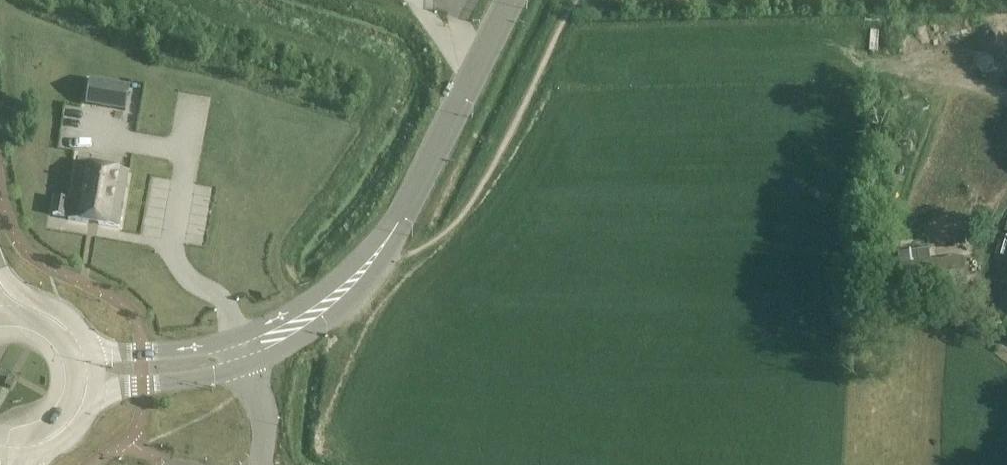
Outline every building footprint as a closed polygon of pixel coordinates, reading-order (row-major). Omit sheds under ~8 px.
[(129,172),(77,164),(71,201),(55,198),(52,215),(68,217),(68,219),(92,223),(120,227),(129,172)] [(968,287),(963,256),(899,265),(904,297),(968,287)] [(15,379),(9,376),(4,385),(10,388),(15,379)]
